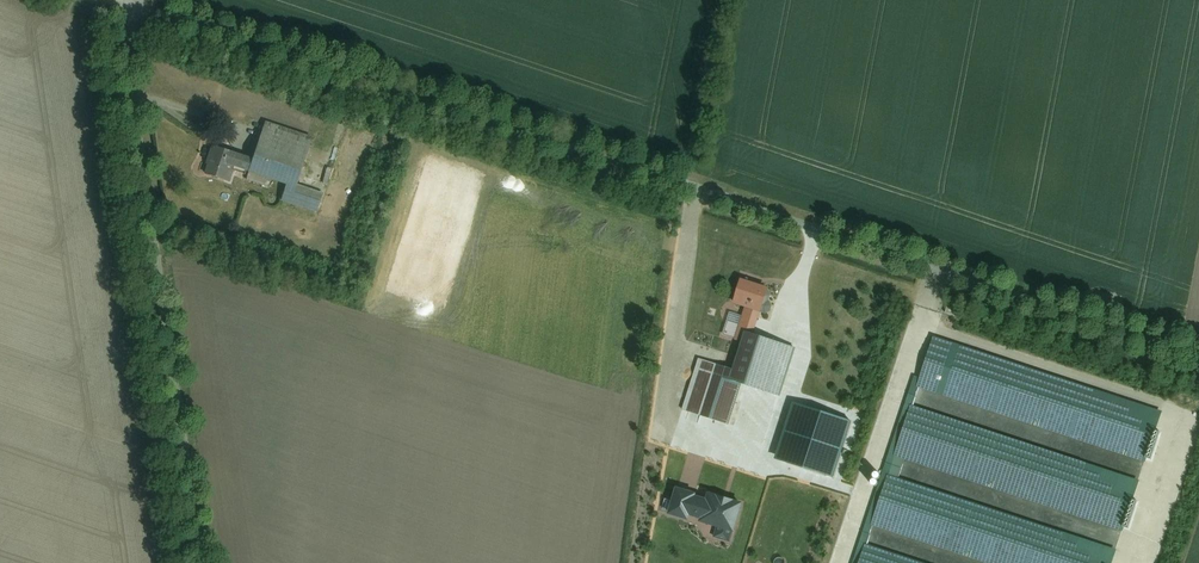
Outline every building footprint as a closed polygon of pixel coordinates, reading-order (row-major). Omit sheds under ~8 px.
[(222,180),(226,166),(281,181),(276,199),(313,210),(320,186),(298,180),(309,137),(257,123),(248,154),(208,143),(199,174),(222,180)] [(741,275),(733,301),(744,305),(760,311),(769,285),(741,275)] [(760,311),(744,305),(732,340),(740,342),(731,368),(699,357),(681,409),(727,424),(741,383),(779,396),(796,346),(753,331),(760,311)] [(920,387),(1145,462),(1148,454),(1150,454),(1159,427),(1156,426),(1162,410),(932,335),(919,375),(914,374),(851,562),(928,562),(870,544),(876,527),(986,562),(1111,562),(1116,548),(899,476),(905,459),(1122,531),(1125,523),(1128,524),(1138,496),(1134,495),(1140,479),(914,404),(920,387)] [(792,437),(784,464),(829,478),(838,451),(792,437)] [(707,490),(705,496),(675,487),(666,516),(687,523),(689,517),(717,526),(714,537),(729,542),(743,502),(707,490)]
